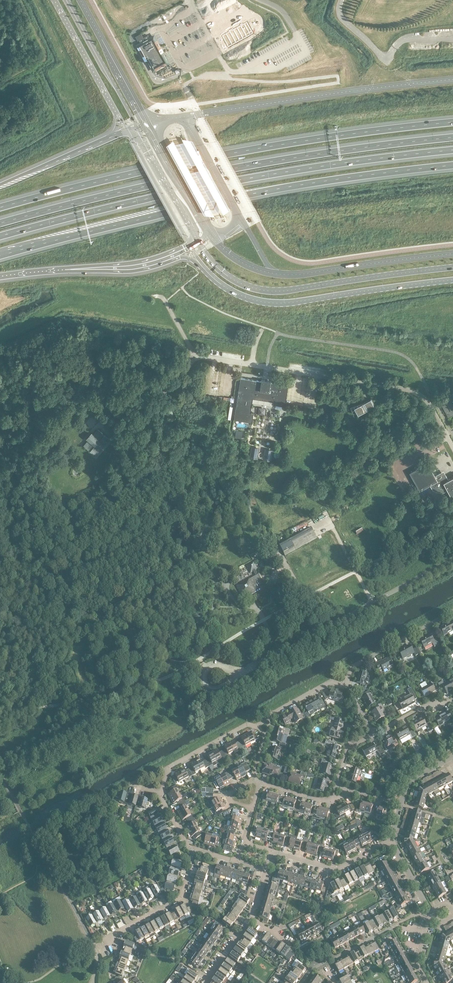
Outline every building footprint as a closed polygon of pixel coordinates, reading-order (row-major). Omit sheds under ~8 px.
[(229,31),(222,36),(228,47),(253,33),(246,22),(242,24),(242,23),(240,24),(240,25),(233,30),(232,29),(229,30),(229,31)] [(161,48),(160,49),(153,36),(139,45),(139,46),(138,47),(140,49),(141,49),(144,55),(144,56),(146,60),(148,59),(154,69),(155,68),(157,71),(167,65),(166,63),(167,62),(162,52),(163,51),(161,48)] [(261,381),(241,378),(234,419),(252,422),(254,413),(251,413),(252,403),(273,406),(273,404),(285,406),(288,385),(271,382),(271,381),(266,380),(262,379),(261,381)] [(445,398),(447,402),(442,405),(448,417),(452,414),(452,393),(445,398)] [(371,398),(363,403),(354,407),(358,414),(373,406),(375,405),(371,398)] [(169,405),(167,406),(163,408),(169,422),(176,419),(169,405)] [(87,438),(88,440),(89,440),(84,445),(89,450),(89,449),(91,450),(90,451),(95,455),(100,449),(99,449),(102,447),(104,444),(104,445),(109,439),(104,435),(102,434),(103,433),(98,429),(93,435),(92,433),(87,438)] [(260,447),(251,446),(249,458),(251,458),(251,459),(254,459),(258,459),(260,447)] [(273,449),(265,447),(263,460),(271,461),(273,449)] [(433,490),(442,493),(448,490),(452,498),(452,477),(448,480),(446,475),(439,473),(435,476),(428,463),(410,472),(420,490),(430,485),(433,490)] [(361,525),(352,529),(356,536),(365,531),(361,525)] [(311,527),(279,545),(285,556),(301,547),(301,546),(306,544),(317,538),(311,527)] [(260,575),(259,572),(257,574),(255,571),(259,569),(254,561),(246,566),(251,573),(254,572),(256,574),(245,580),(246,582),(241,585),(240,583),(235,585),(243,599),(248,597),(247,595),(251,592),(252,594),(267,586),(266,584),(263,585),(260,579),(262,578),(260,575)] [(452,621),(449,623),(449,624),(440,629),(444,635),(448,633),(450,636),(452,634),(452,622),(452,621)] [(420,641),(424,648),(432,644),(434,647),(440,645),(436,639),(433,641),(430,634),(426,636),(427,637),(420,641)] [(399,651),(403,659),(414,653),(416,656),(419,655),(419,654),(421,653),(418,647),(416,649),(411,651),(408,647),(404,649),(404,648),(399,651)] [(375,664),(380,671),(383,670),(384,671),(387,669),(388,670),(394,667),(392,664),(393,664),(392,663),(390,659),(386,661),(385,660),(380,663),(379,662),(375,664)] [(361,684),(360,687),(366,689),(367,684),(364,683),(366,675),(359,673),(356,683),(361,684)] [(452,691),(452,690),(449,682),(444,684),(443,682),(438,684),(441,690),(444,688),(447,694),(452,691)] [(422,694),(424,697),(429,695),(429,694),(430,693),(431,694),(436,691),(431,684),(421,689),(423,693),(422,694)] [(408,690),(410,694),(411,696),(408,698),(407,696),(401,699),(402,701),(400,702),(404,708),(415,702),(414,700),(417,699),(411,688),(408,690)] [(323,694),(326,700),(329,698),(328,697),(330,697),(329,697),(334,699),(333,700),(340,702),(340,701),(342,701),(343,698),(342,696),(343,692),(338,691),(338,692),(336,691),(332,689),(330,694),(327,695),(326,692),(323,694)] [(363,698),(368,708),(375,704),(370,694),(372,694),(370,691),(362,695),(363,698)] [(317,699),(305,705),(308,712),(305,714),(307,717),(314,713),(312,710),(319,706),(320,709),(326,706),(322,700),(319,702),(317,699)] [(371,713),(376,722),(384,717),(381,711),(384,710),(381,704),(375,707),(377,710),(371,713)] [(298,722),(303,719),(304,720),(307,718),(304,713),(301,714),(297,708),(292,711),(292,712),(282,718),(285,725),(290,722),(289,720),(295,717),(298,722)] [(435,719),(439,726),(448,721),(449,722),(452,721),(448,712),(444,714),(445,715),(436,719),(435,719)] [(419,720),(412,724),(417,732),(417,731),(418,733),(423,730),(422,729),(425,727),(429,733),(433,730),(429,723),(426,724),(422,718),(419,719),(419,720)] [(332,729),(330,737),(341,740),(344,732),(340,731),(341,726),(343,727),(344,722),(336,719),(335,724),(336,725),(335,729),(332,729)] [(276,729),(273,741),(280,742),(279,745),(285,747),(286,744),(281,743),(284,734),(288,736),(290,730),(280,727),(279,730),(276,729)] [(403,730),(396,733),(400,741),(410,735),(412,739),(416,737),(413,731),(409,733),(405,727),(402,728),(403,730)] [(250,732),(246,735),(250,744),(255,741),(258,739),(257,736),(254,738),(250,732)] [(250,744),(246,735),(241,737),(245,745),(241,747),(242,749),(243,749),(246,747),(246,746),(250,744)] [(392,748),(398,745),(396,742),(395,739),(391,741),(391,740),(390,740),(389,738),(390,738),(388,735),(381,739),(385,746),(387,745),(388,747),(391,746),(392,748)] [(233,740),(229,743),(233,752),(238,749),(239,751),(242,749),(241,747),(241,746),(238,748),(233,740)] [(326,740),(325,744),(331,745),(327,756),(336,759),(338,753),(337,753),(338,747),(336,747),(337,744),(326,740)] [(233,752),(229,743),(224,746),(228,754),(225,755),(226,758),(229,756),(229,755),(233,752)] [(380,756),(385,754),(380,746),(376,748),(373,743),(368,746),(367,747),(366,747),(362,749),(364,753),(366,756),(366,757),(367,759),(366,757),(377,751),(380,756)] [(285,747),(279,745),(278,749),(271,747),(270,751),(271,751),(269,758),(279,761),(280,756),(278,756),(280,750),(284,751),(285,747)] [(217,750),(212,752),(217,761),(222,758),(222,760),(226,758),(225,755),(221,757),(217,750)] [(217,761),(212,752),(207,755),(211,763),(208,764),(209,767),(213,765),(214,766),(218,764),(217,761)] [(200,759),(195,761),(200,770),(205,768),(206,769),(209,767),(208,764),(205,766),(200,759)] [(330,776),(333,766),(328,765),(329,761),(322,759),(321,763),(324,764),(322,773),(330,776)] [(200,770),(195,761),(191,764),(195,772),(191,774),(193,776),(196,774),(196,773),(200,770)] [(246,763),(241,765),(242,766),(237,769),(242,778),(247,775),(245,772),(250,769),(246,763)] [(265,764),(262,773),(268,775),(269,774),(272,776),(277,778),(279,769),(265,764)] [(348,780),(356,783),(360,771),(362,772),(363,768),(357,766),(356,770),(351,768),(350,773),(351,774),(350,775),(349,775),(348,780)] [(184,768),(179,771),(184,780),(189,777),(189,778),(193,776),(191,774),(188,775),(184,768)] [(242,778),(237,769),(232,771),(231,770),(228,772),(229,774),(233,773),(237,780),(242,778)] [(184,780),(179,771),(174,774),(177,779),(174,781),(175,784),(179,782),(179,783),(184,780)] [(229,774),(228,772),(224,774),(225,775),(220,778),(225,787),(230,784),(226,776),(229,774)] [(291,773),(289,782),(300,785),(301,780),(305,781),(307,774),(301,772),(300,776),(291,773)] [(449,774),(444,777),(448,784),(452,782),(449,774)] [(448,784),(444,777),(439,779),(443,787),(448,784)] [(225,787),(220,778),(215,781),(220,789),(225,787)] [(318,779),(316,789),(323,791),(325,787),(327,788),(330,780),(324,778),(324,781),(318,779)] [(443,787),(439,779),(434,782),(439,790),(443,787)] [(439,790),(434,782),(430,784),(434,792),(435,795),(440,792),(439,790)] [(434,792),(430,784),(424,787),(424,788),(425,788),(428,795),(434,792)] [(168,794),(171,799),(179,794),(177,790),(178,789),(176,785),(174,787),(176,790),(168,794)] [(420,792),(419,795),(426,798),(426,797),(426,796),(428,795),(425,788),(424,788),(421,790),(418,787),(416,789),(420,792)] [(119,798),(118,801),(118,802),(119,803),(122,804),(122,802),(122,804),(127,805),(127,803),(128,804),(131,795),(121,792),(120,794),(117,794),(116,798),(119,798)] [(266,801),(271,802),(274,794),(268,792),(267,796),(264,795),(262,802),(266,803),(266,801)] [(182,799),(179,794),(171,799),(173,804),(181,800),(183,803),(185,802),(188,801),(186,797),(182,799)] [(280,796),(274,794),(271,802),(271,804),(279,807),(281,800),(278,799),(280,796)] [(138,797),(131,795),(128,804),(136,806),(138,797)] [(418,795),(416,801),(425,804),(426,798),(426,797),(426,798),(419,795),(418,795)] [(148,800),(138,797),(136,806),(145,809),(146,806),(149,807),(150,803),(147,802),(148,800)] [(210,805),(212,804),(214,807),(223,803),(220,798),(217,800),(214,797),(207,801),(210,805)] [(285,797),(284,801),(281,800),(279,807),(282,808),(288,809),(288,807),(291,799),(285,797)] [(296,800),(291,799),(288,807),(293,809),(293,811),(296,812),(298,805),(295,804),(296,800)] [(425,804),(416,801),(414,807),(423,809),(425,804)] [(187,806),(185,802),(183,803),(185,807),(177,811),(180,816),(189,811),(186,806),(187,806)] [(301,806),(298,805),(296,812),(299,813),(299,814),(304,815),(307,804),(302,802),(301,806)] [(360,810),(365,812),(367,803),(362,802),(361,805),(358,805),(356,811),(359,812),(360,810)] [(225,807),(223,803),(214,807),(216,812),(215,813),(217,816),(219,815),(218,812),(225,807)] [(346,803),(341,806),(345,814),(350,811),(351,813),(354,811),(350,805),(348,806),(346,803)] [(373,805),(367,803),(365,812),(364,814),(373,816),(375,809),(372,809),(373,805)] [(313,805),(307,804),(304,815),(310,816),(313,817),(315,810),(312,809),(313,805)] [(337,812),(335,813),(338,820),(341,818),(346,815),(345,814),(341,806),(335,809),(337,812)] [(378,810),(375,809),(373,816),(376,817),(376,815),(382,817),(382,818),(384,818),(386,813),(387,813),(387,812),(386,812),(386,811),(384,811),(384,808),(379,806),(378,810)] [(157,807),(155,808),(147,812),(150,817),(151,819),(159,815),(156,809),(158,808),(157,807)] [(316,807),(315,810),(313,817),(316,818),(321,819),(322,817),(324,809),(318,807),(318,808),(316,807)] [(330,810),(324,809),(322,817),(321,819),(329,822),(331,815),(329,814),(330,810)] [(191,816),(189,811),(180,816),(182,821),(190,816),(192,820),(194,819),(192,815),(191,816)] [(233,817),(231,822),(241,825),(242,819),(239,818),(240,815),(233,813),(231,816),(233,817)] [(161,814),(159,815),(151,819),(155,826),(163,822),(160,816),(162,815),(161,814)] [(196,822),(194,819),(192,820),(194,823),(186,827),(189,832),(198,828),(195,823),(196,822)] [(165,821),(163,822),(155,826),(159,833),(167,829),(164,823),(166,822),(165,821)] [(241,825),(231,822),(230,827),(228,827),(226,826),(225,830),(227,831),(233,832),(235,833),(236,829),(239,830),(240,827),(241,825)] [(255,838),(261,839),(264,829),(255,826),(253,833),(256,834),(255,838)] [(169,828),(167,829),(159,833),(162,840),(170,835),(168,830),(169,829),(169,828)] [(200,832),(198,828),(189,832),(191,837),(194,836),(194,837),(195,839),(195,840),(201,836),(199,833),(200,832)] [(272,831),(264,829),(261,839),(266,841),(267,837),(270,838),(272,831)] [(370,830),(367,831),(362,834),(367,844),(372,841),(371,837),(373,836),(370,830)] [(233,832),(227,831),(226,835),(227,835),(226,840),(236,843),(237,838),(232,836),(233,832)] [(275,832),(272,831),(270,838),(273,839),(272,842),(277,844),(280,836),(275,834),(275,832)] [(416,833),(408,831),(406,837),(407,837),(413,839),(414,839),(416,833)] [(212,836),(209,846),(215,847),(215,846),(219,847),(221,840),(222,837),(219,837),(220,835),(213,833),(212,836)] [(172,834),(170,835),(162,840),(166,847),(174,842),(171,837),(173,836),(172,834)] [(203,834),(202,837),(206,838),(204,843),(204,844),(209,846),(212,836),(207,834),(207,836),(203,834)] [(367,844),(362,834),(354,838),(358,844),(360,843),(362,846),(367,844)] [(285,837),(280,836),(277,844),(283,846),(284,842),(287,843),(289,836),(286,835),(285,837)] [(289,835),(289,836),(287,843),(290,844),(288,847),(294,849),(297,838),(289,835)] [(407,837),(406,837),(406,840),(401,841),(401,843),(406,843),(408,846),(414,843),(413,841),(413,839),(407,837)] [(303,839),(297,838),(294,849),(300,851),(301,847),(304,848),(306,841),(303,840),(303,839)] [(358,844),(354,838),(347,842),(352,852),(357,849),(355,846),(358,844)] [(236,843),(226,840),(224,845),(226,846),(225,850),(228,851),(232,852),(233,848),(234,848),(236,843)] [(314,843),(306,841),(304,848),(306,849),(305,852),(311,854),(314,843)] [(179,851),(174,842),(166,847),(171,856),(173,854),(175,857),(178,855),(177,852),(179,851)] [(352,852),(347,842),(339,847),(343,853),(345,851),(347,855),(352,852)] [(415,842),(414,843),(408,846),(407,846),(410,852),(418,848),(415,842)] [(322,846),(314,843),(311,854),(316,856),(317,852),(320,853),(322,846)] [(331,848),(322,846),(320,853),(323,853),(322,857),(328,859),(330,850),(331,848)] [(420,853),(418,848),(410,852),(413,857),(420,853)] [(335,852),(330,850),(328,859),(333,860),(334,857),(337,857),(339,851),(336,850),(335,852)] [(423,858),(420,853),(413,857),(416,862),(423,858)] [(174,858),(171,866),(180,869),(182,861),(174,858)] [(426,863),(423,858),(416,862),(418,868),(426,863)] [(383,864),(382,861),(377,863),(378,864),(382,871),(390,866),(387,861),(383,864)] [(429,869),(426,863),(418,868),(421,873),(429,869)] [(369,864),(364,867),(369,875),(374,872),(369,864)] [(209,866),(203,865),(203,867),(201,866),(201,867),(199,867),(198,872),(207,875),(209,866)] [(223,867),(217,865),(216,869),(215,871),(214,877),(219,879),(220,876),(223,867)] [(180,869),(171,866),(171,868),(169,868),(168,872),(170,872),(169,874),(178,876),(180,869)] [(393,871),(390,866),(382,871),(385,876),(393,871)] [(228,868),(226,868),(223,867),(220,876),(226,878),(228,868)] [(369,875),(364,867),(359,869),(364,878),(369,875)] [(234,870),(228,868),(226,878),(231,879),(234,870)] [(364,878),(359,869),(354,872),(359,880),(364,878)] [(239,872),(234,870),(231,879),(237,881),(239,872)] [(278,874),(276,874),(274,878),(283,881),(286,872),(280,870),(278,874)] [(396,876),(393,871),(385,876),(387,881),(396,876)] [(425,874),(430,882),(438,878),(435,873),(433,874),(431,871),(425,874)] [(198,872),(197,876),(196,878),(205,880),(207,875),(198,872)] [(245,873),(239,872),(237,881),(242,882),(245,873)] [(291,873),(286,872),(283,881),(288,882),(291,873)] [(359,880),(354,872),(349,875),(354,883),(359,880)] [(250,875),(245,873),(242,882),(251,885),(253,877),(250,876),(250,875)] [(297,875),(291,873),(288,882),(294,884),(297,875)] [(178,876),(169,874),(167,881),(176,884),(178,876)] [(302,876),(297,875),(294,884),(299,885),(302,876)] [(354,883),(349,875),(344,878),(349,886),(354,883)] [(307,878),(302,876),(299,885),(305,887),(307,878)] [(399,881),(396,876),(387,881),(390,886),(399,881)] [(205,880),(196,878),(195,880),(195,883),(204,886),(205,880)] [(313,880),(307,878),(305,887),(310,889),(313,880)] [(349,886),(344,878),(339,880),(344,889),(349,886)] [(441,883),(438,878),(430,882),(433,888),(441,883)] [(318,881),(313,880),(310,889),(316,890),(318,881)] [(344,889),(339,880),(334,883),(339,891),(344,889)] [(176,884),(167,881),(165,889),(174,891),(176,884)] [(324,883),(318,881),(316,890),(324,893),(326,888),(323,887),(324,883)] [(401,886),(399,881),(390,886),(393,891),(401,886)] [(195,883),(194,887),(193,889),(202,891),(204,886),(195,883)] [(340,894),(339,891),(334,883),(329,886),(331,889),(328,890),(329,892),(327,893),(325,898),(331,896),(332,895),(333,898),(340,894)] [(443,888),(441,883),(433,888),(436,893),(443,888)] [(278,887),(269,884),(267,890),(276,893),(278,887)] [(158,885),(151,889),(156,897),(163,893),(158,885)] [(404,891),(401,886),(393,891),(396,896),(404,891)] [(148,887),(143,890),(149,901),(156,897),(151,889),(149,890),(148,887)] [(446,894),(443,888),(436,893),(438,898),(446,894)] [(202,891),(193,889),(192,891),(191,894),(200,897),(202,891)] [(149,901),(143,890),(136,894),(138,896),(142,904),(149,901)] [(276,893),(267,890),(266,896),(275,898),(276,893)] [(407,896),(404,891),(396,896),(398,901),(407,896)] [(200,897),(191,894),(190,900),(193,901),(192,904),(198,906),(200,897)] [(129,898),(131,900),(135,908),(142,904),(138,896),(136,897),(134,895),(129,898)] [(242,895),(239,899),(247,905),(250,900),(242,895)] [(275,898),(266,896),(264,901),(273,904),(275,898)] [(410,902),(407,896),(398,901),(403,909),(407,907),(405,904),(410,902)] [(234,903),(236,904),(243,910),(247,905),(239,899),(237,898),(234,903)] [(121,900),(114,903),(119,911),(126,908),(124,904),(121,900)] [(135,908),(131,900),(124,904),(126,908),(128,912),(135,908)] [(273,904),(264,901),(262,907),(272,909),(273,904)] [(120,913),(119,911),(114,903),(107,907),(112,915),(113,917),(117,915),(120,913)] [(243,910),(236,904),(232,909),(240,914),(243,910)] [(185,905),(180,908),(185,917),(193,912),(190,907),(187,908),(185,905)] [(112,915),(107,907),(100,911),(105,919),(112,915)] [(272,909),(262,907),(261,912),(270,915),(272,909)] [(185,917),(180,908),(177,910),(175,911),(180,919),(185,917)] [(240,914),(232,909),(229,913),(237,919),(240,914)] [(394,909),(389,912),(393,920),(399,917),(396,912),(394,909)] [(105,919),(100,911),(93,915),(98,923),(99,925),(106,921),(105,919)] [(180,919),(175,911),(170,914),(175,922),(180,919)] [(270,915),(261,912),(259,918),(264,919),(263,922),(267,923),(270,915)] [(393,920),(389,912),(384,914),(388,923),(393,920)] [(237,919),(229,913),(226,918),(234,923),(237,919)] [(175,922),(170,914),(165,917),(170,925),(175,922)] [(388,923),(384,914),(379,917),(383,926),(388,923)] [(98,923),(93,915),(86,918),(91,927),(98,923)] [(155,917),(153,918),(154,921),(155,922),(160,930),(165,928),(160,919),(157,921),(155,917)] [(170,925),(165,917),(160,919),(165,928),(170,925)] [(383,926),(379,917),(374,920),(378,928),(383,926)] [(234,923),(226,918),(222,923),(230,928),(234,923)] [(378,928),(374,920),(369,923),(373,931),(378,928)] [(160,930),(155,922),(150,925),(155,933),(160,930)] [(320,922),(312,926),(317,935),(322,932),(320,928),(323,926),(320,922)] [(218,923),(213,931),(221,936),(224,931),(220,929),(222,926),(218,923)] [(373,931),(369,923),(364,925),(368,934),(373,931)] [(360,924),(355,927),(360,935),(365,932),(360,924)] [(156,935),(155,933),(150,925),(145,927),(151,938),(156,935)] [(317,935),(312,926),(307,929),(312,937),(317,935)] [(151,938),(145,927),(140,930),(144,939),(146,941),(151,938)] [(360,935),(355,927),(350,929),(355,938),(360,935)] [(250,929),(246,933),(254,939),(257,934),(250,929)] [(312,937),(307,929),(302,932),(307,940),(312,937)] [(355,938),(350,929),(345,932),(350,940),(355,938)] [(144,939),(140,930),(135,933),(137,936),(134,938),(137,943),(144,939)] [(221,936),(213,931),(210,935),(217,941),(221,936)] [(307,940),(302,932),(294,936),(297,940),(299,939),(302,943),(307,940)] [(350,940),(345,932),(340,935),(345,943),(350,940)] [(254,939),(246,933),(243,938),(251,944),(254,939)] [(272,937),(267,933),(262,941),(266,944),(272,937)] [(442,939),(441,942),(448,944),(449,942),(451,941),(447,935),(444,937),(441,934),(439,936),(442,939)] [(217,941),(210,935),(206,940),(214,945),(217,941)] [(345,943),(340,935),(335,938),(340,946),(345,943)] [(277,940),(272,937),(266,944),(271,948),(277,940)] [(251,944),(243,938),(240,943),(247,948),(251,944)] [(340,946),(335,938),(327,942),(330,946),(333,945),(335,949),(340,946)] [(214,945),(206,940),(203,945),(211,950),(214,945)] [(281,943),(277,940),(271,948),(276,951),(281,943)] [(392,943),(390,940),(383,944),(384,945),(385,947),(387,945),(390,950),(398,946),(396,941),(392,943)] [(135,945),(126,941),(124,947),(133,950),(135,945)] [(379,950),(374,942),(369,944),(374,953),(379,950)] [(441,942),(439,948),(447,950),(449,944),(448,944),(441,942)] [(247,948),(240,943),(236,948),(244,953),(247,948)] [(286,947),(281,943),(276,951),(280,954),(286,947)] [(374,953),(369,944),(364,947),(369,955),(374,953)] [(211,950),(203,945),(200,949),(207,955),(211,950)] [(401,951),(398,946),(390,950),(393,955),(401,951)] [(133,950),(124,947),(122,952),(131,956),(133,950)] [(290,950),(286,947),(280,954),(285,958),(290,950)] [(369,955),(364,947),(359,950),(364,958),(369,955)] [(244,953),(236,948),(233,952),(241,958),(244,953)] [(447,950),(439,948),(437,953),(446,956),(447,950)] [(207,955),(200,949),(196,954),(204,959),(207,955)] [(295,953),(290,950),(285,958),(290,961),(293,957),(295,953)] [(364,958),(359,950),(354,953),(359,961),(364,958)] [(404,956),(401,951),(393,955),(396,960),(404,956)] [(131,956),(122,952),(120,957),(128,961),(131,956)] [(241,958),(233,952),(230,957),(237,962),(241,958)] [(359,961),(354,953),(349,955),(354,964),(359,961)] [(446,956),(437,953),(435,959),(436,960),(443,962),(444,962),(446,956)] [(204,959),(196,954),(193,959),(201,964),(204,959)] [(354,964),(349,955),(344,958),(349,966),(354,964)] [(407,961),(404,956),(396,960),(398,965),(407,961)] [(128,961),(120,957),(118,963),(126,966),(128,961)] [(349,966),(344,958),(339,961),(344,969),(349,966)] [(201,964),(193,959),(188,966),(192,969),(193,966),(197,969),(201,964)] [(225,964),(232,969),(235,971),(238,966),(228,959),(225,964)] [(436,960),(435,963),(431,964),(431,966),(436,966),(437,969),(444,965),(443,963),(443,962),(436,960)] [(344,969),(339,961),(334,964),(339,972),(344,969)] [(409,966),(407,961),(398,965),(401,970),(409,966)] [(126,966),(118,963),(116,968),(124,972),(126,966)] [(298,963),(294,968),(302,973),(305,969),(298,963)] [(232,969),(225,964),(221,968),(229,974),(232,969)] [(444,965),(437,969),(436,969),(440,975),(447,970),(444,965)] [(412,971),(409,966),(401,970),(404,975),(412,971)] [(124,972),(116,968),(113,973),(119,976),(119,977),(119,979),(123,979),(122,977),(124,972)] [(232,976),(229,974),(221,968),(218,973),(226,979),(228,980),(232,976)] [(302,973),(294,968),(291,972),(299,978),(302,973)] [(450,976),(447,970),(440,975),(442,980),(450,976)] [(198,976),(190,971),(187,976),(195,981),(198,976)] [(415,976),(412,971),(404,975),(407,980),(415,976)] [(299,978),(291,972),(288,977),(295,982),(299,978)] [(218,973),(215,978),(222,982),(223,982),(226,979),(218,973)]
